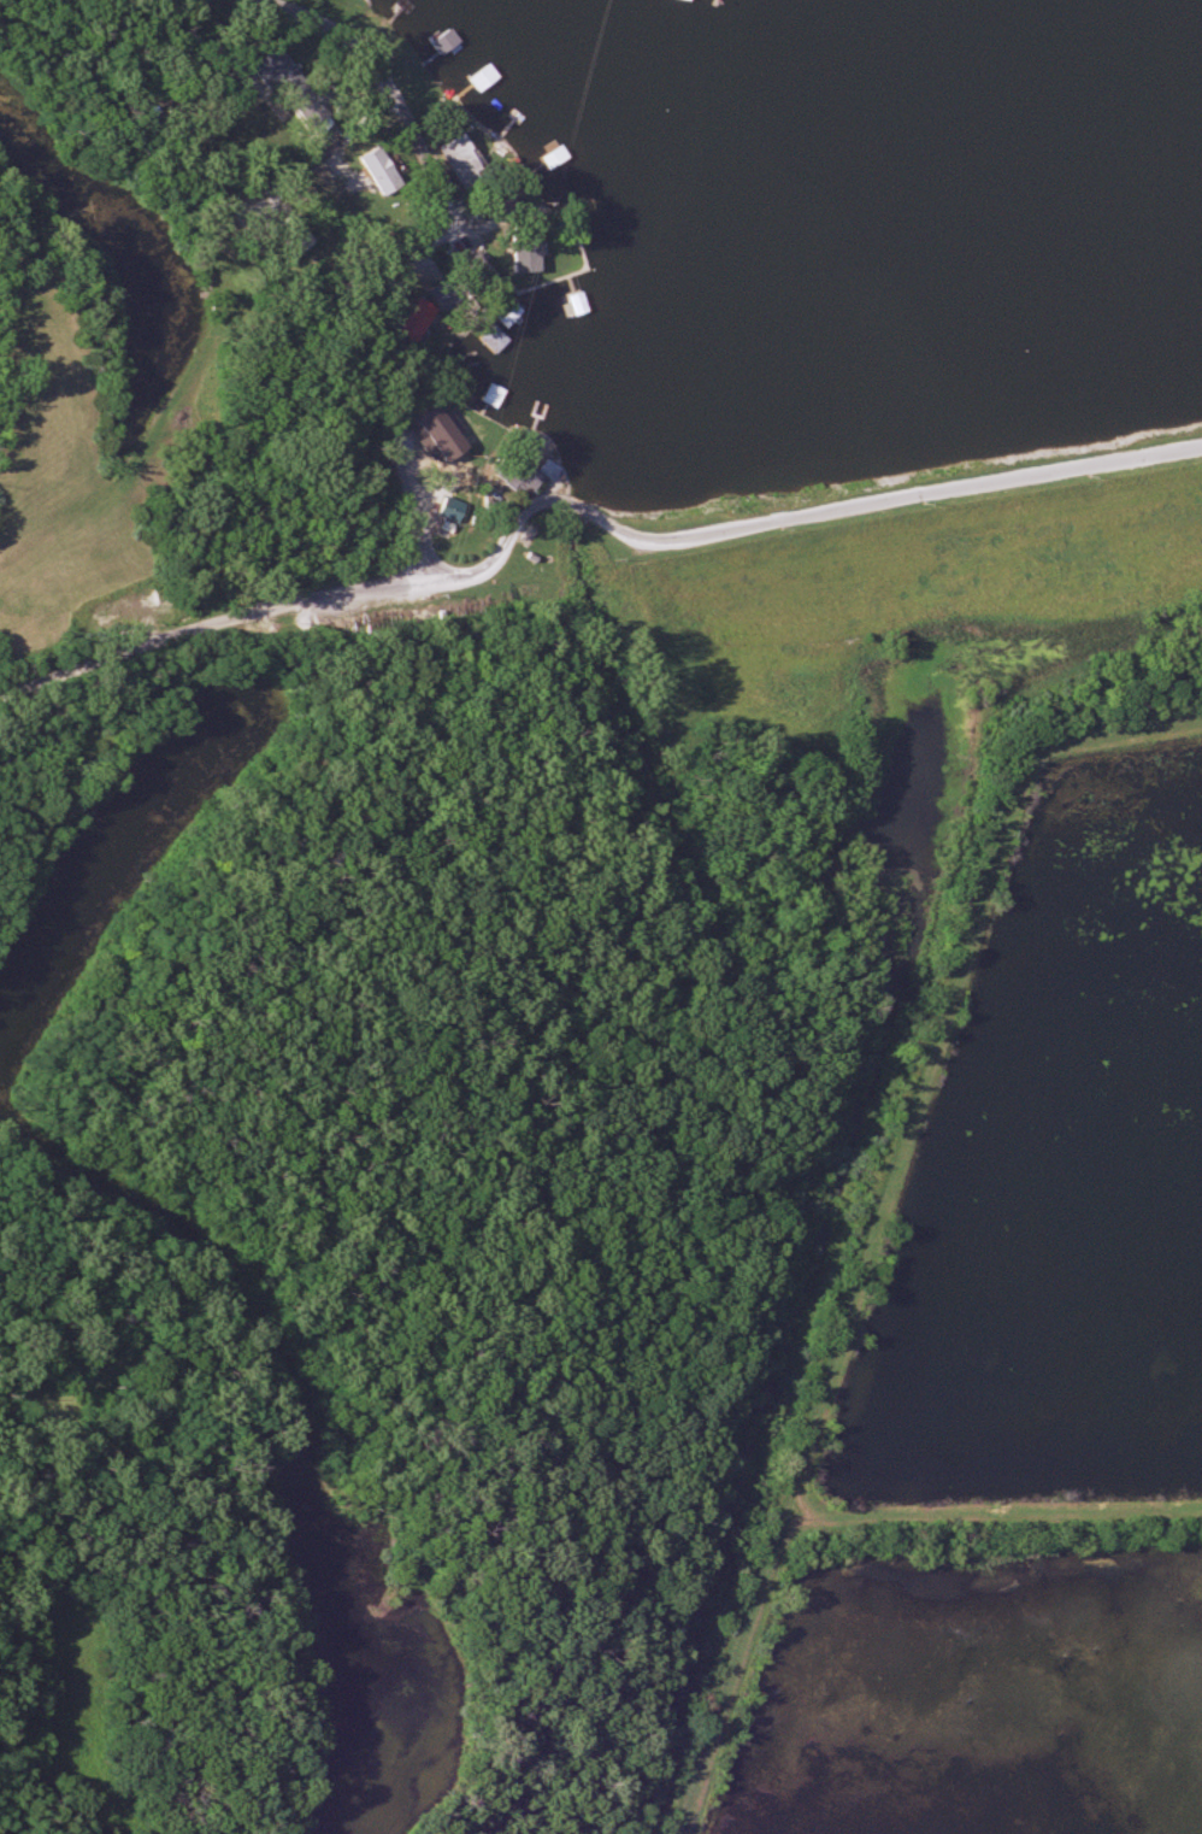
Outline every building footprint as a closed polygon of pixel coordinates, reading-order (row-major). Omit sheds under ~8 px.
[(470,82),(494,65),(505,80),(481,96),(470,82)] [(439,148),(464,190),(490,174),(464,133),(439,148)] [(403,182),(376,145),(356,160),(382,197),(403,182)] [(540,158),(562,145),(571,159),(548,172),(540,158)] [(591,258),(613,266),(608,280),(587,271),(591,258)] [(429,324),(411,311),(399,330),(417,342),(429,324)] [(491,380),(508,388),(497,407),(481,399),(491,380)] [(548,478),(521,456),(505,476),(533,498),(548,478)] [(459,525),(469,504),(449,494),(439,515),(459,525)]
